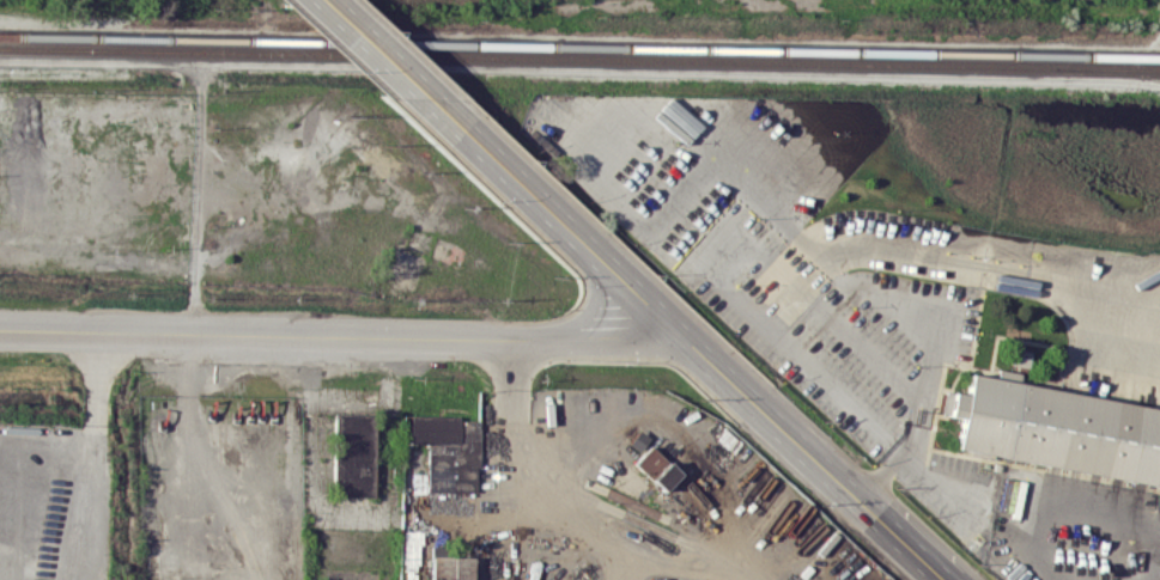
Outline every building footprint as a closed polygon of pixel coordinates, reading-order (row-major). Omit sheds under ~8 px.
[(972,370),(1159,405),(1159,484),(958,445),(972,370)] [(333,411),(373,411),(373,495),(333,495),(333,411)] [(408,414),(451,415),(451,420),(469,420),(472,493),(430,494),(429,441),(407,441),(408,414)] [(627,443),(638,452),(649,438),(638,429),(627,443)] [(662,491),(679,473),(649,445),(632,463),(662,491)] [(404,531),(404,579),(418,579),(419,531),(404,531)] [(472,555),(472,579),(429,579),(429,555),(472,555)]
